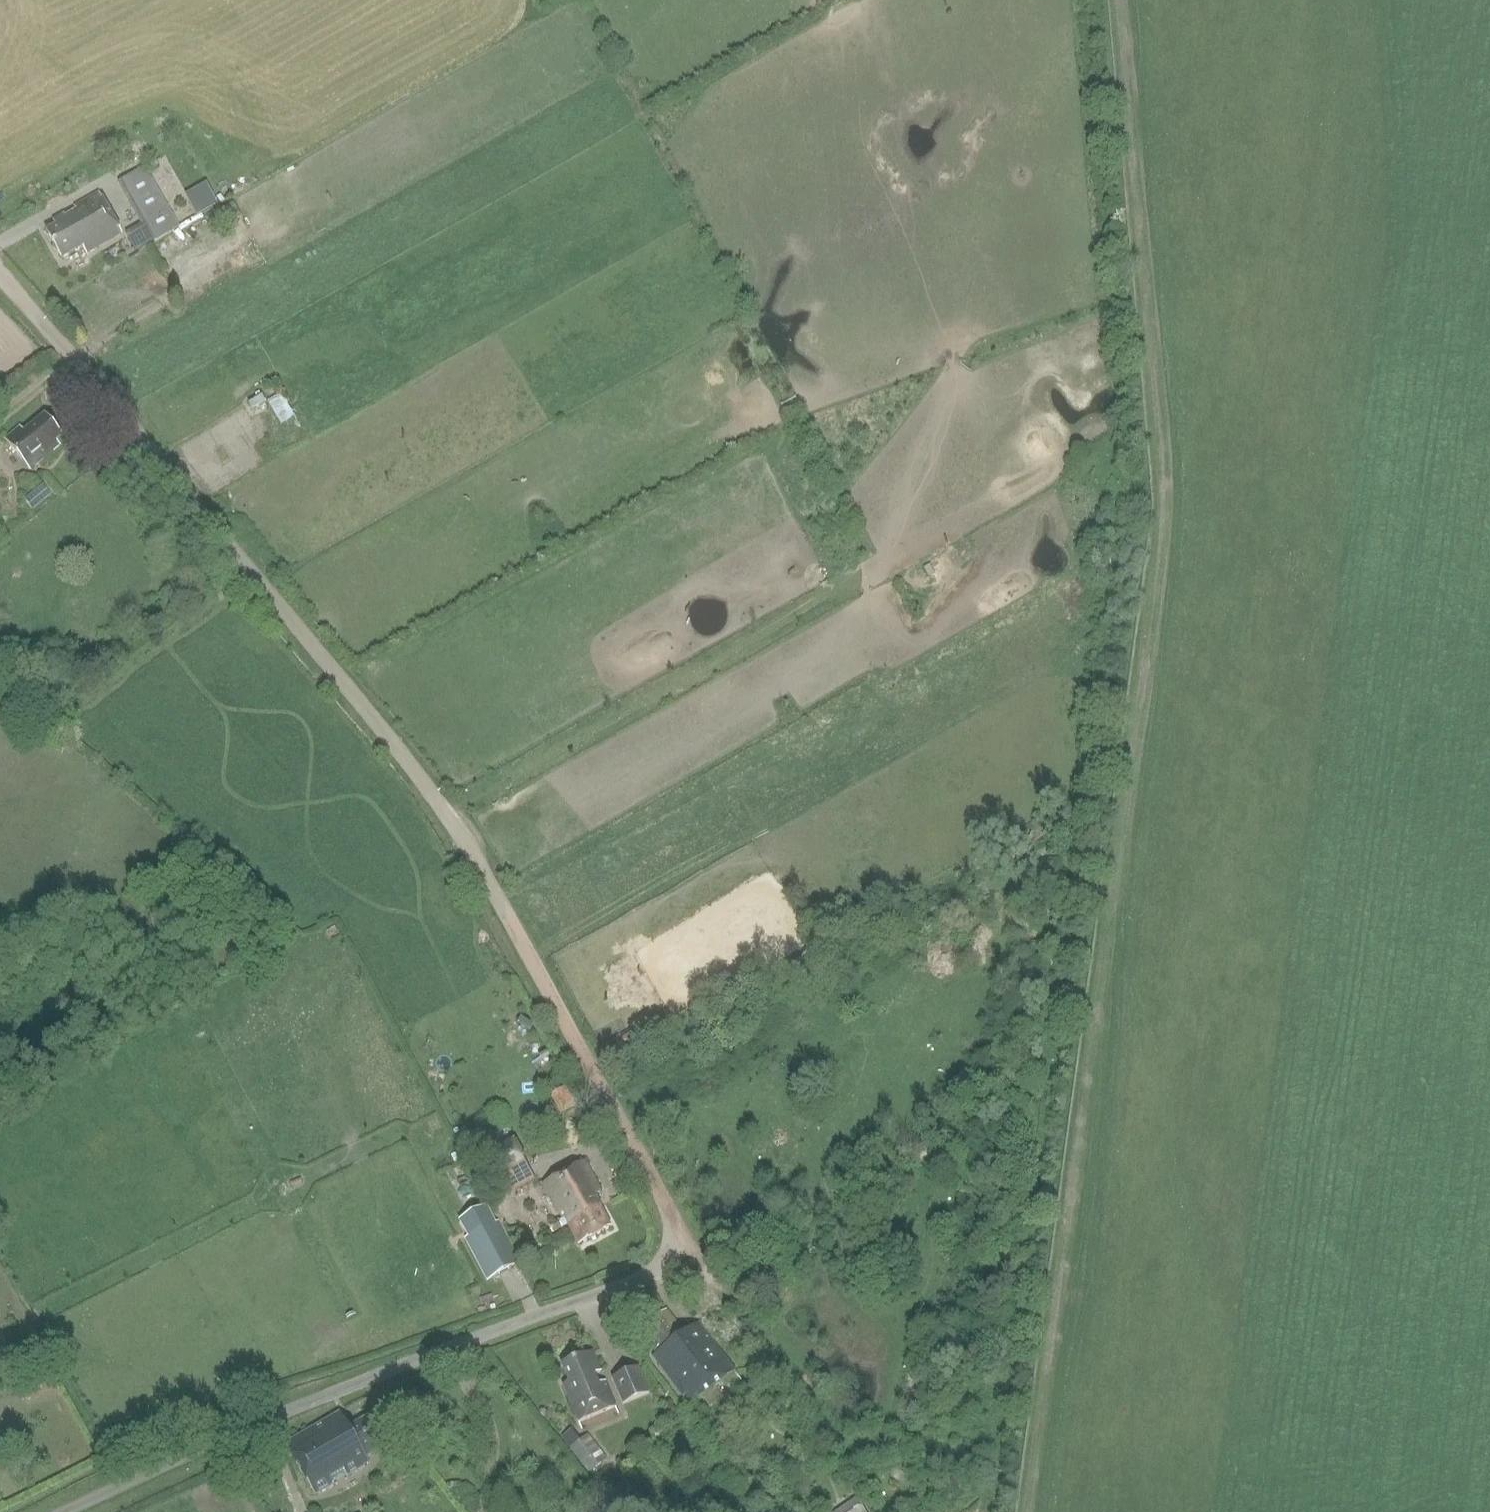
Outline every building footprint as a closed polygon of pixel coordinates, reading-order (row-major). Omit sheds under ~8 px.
[(142,224),(131,231),(141,248),(154,240),(155,242),(180,227),(146,167),(118,183),(142,224)] [(207,181),(189,192),(202,212),(219,201),(207,181)] [(87,255),(122,235),(100,195),(75,208),(76,210),(54,222),(56,227),(47,232),(62,260),(84,248),(87,255)] [(235,203),(222,210),(228,222),(241,215),(235,203)] [(284,391),(269,398),(281,423),(296,416),(284,391)] [(58,443),(64,438),(44,415),(24,432),(20,427),(5,440),(32,472),(61,447),(58,443)] [(57,672),(68,663),(58,652),(47,661),(57,672)] [(558,1104),(572,1096),(566,1086),(552,1094),(558,1104)] [(494,1147),(505,1166),(498,1170),(510,1191),(537,1176),(513,1136),(494,1147)] [(579,1247),(613,1228),(596,1196),(602,1193),(586,1162),(544,1185),(564,1222),(566,1221),(579,1247)] [(520,1261),(494,1211),(490,1213),(487,1209),(462,1222),(469,1236),(466,1238),(487,1278),(520,1261)] [(548,1224),(553,1233),(563,1228),(558,1219),(548,1224)] [(689,1405),(734,1371),(698,1323),(684,1334),(662,1350),(653,1357),(689,1405)] [(580,1420),(615,1405),(605,1382),(599,1385),(594,1374),(600,1371),(593,1354),(564,1366),(572,1384),(566,1387),(580,1420)] [(649,1394),(638,1368),(613,1379),(624,1405),(649,1394)] [(373,1415),(348,1429),(339,1414),(287,1440),(314,1490),(371,1462),(367,1456),(377,1450),(375,1447),(387,1440),(373,1415)] [(607,1459),(588,1435),(571,1449),(589,1473),(607,1459)] [(856,1497),(835,1511),(867,1511),(856,1497)]
